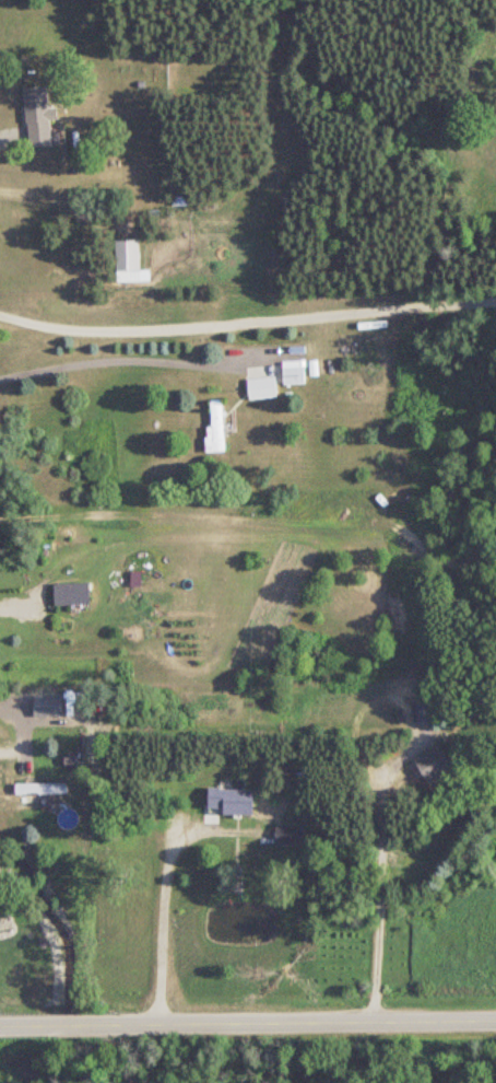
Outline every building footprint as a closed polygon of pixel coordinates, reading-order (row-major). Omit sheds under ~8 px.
[(58,109),(48,109),(47,87),(25,88),(28,148),(52,147),(51,120),(58,120),(58,109)] [(117,282),(150,282),(150,270),(139,270),(139,240),(117,240),(117,282)] [(283,361),(283,384),(305,384),(305,361),(283,361)] [(248,379),(249,400),(277,398),(277,377),(248,379)] [(209,452),(225,452),(225,400),(209,400),(209,452)] [(90,584),(55,584),(55,606),(90,606),(90,584)] [(34,717),(62,717),(62,696),(34,696),(34,717)] [(415,761),(429,785),(454,771),(439,747),(415,761)] [(66,784),(15,784),(15,796),(39,796),(39,802),(66,802),(66,784)] [(253,789),(208,789),(208,815),(253,815),(253,789)]
